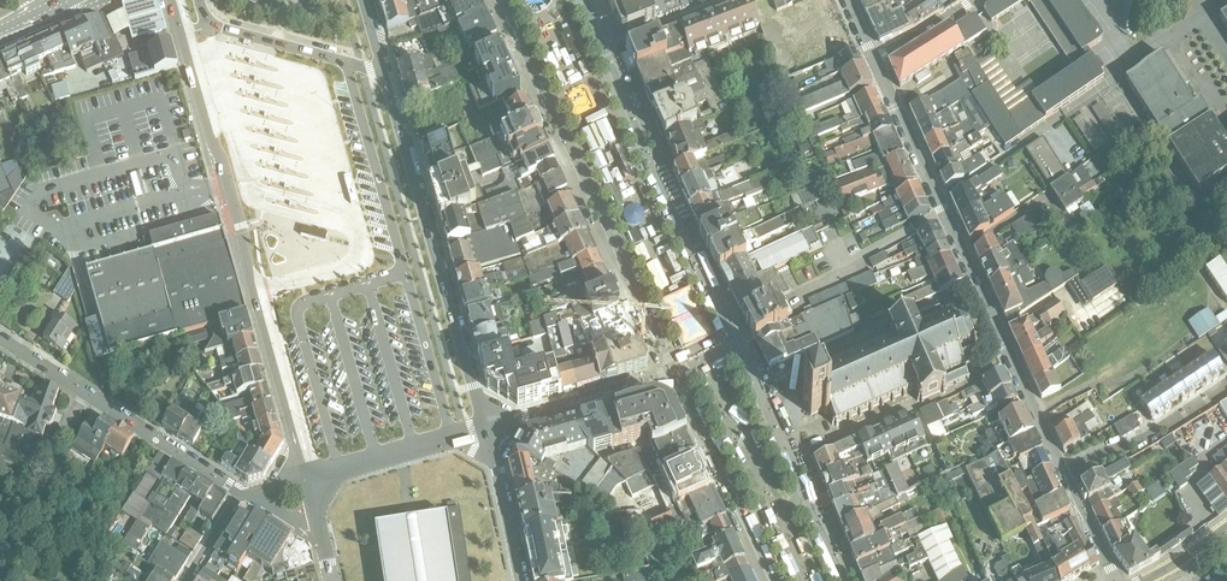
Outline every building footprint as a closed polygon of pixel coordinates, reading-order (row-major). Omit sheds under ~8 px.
[(115,37),(129,30),(133,43),(167,33),(157,0),(139,0),(123,7),(125,13),(108,21),(115,37)] [(382,12),(416,1),(418,0),(379,0),(382,12)] [(409,23),(411,30),(418,28),(422,37),(435,33),(437,32),(445,30),(483,12),(477,0),(472,0),(467,2),(422,18),(417,20),(409,23)] [(416,1),(420,11),(422,18),(467,2),(472,0),(419,0),(418,0),(416,1)] [(613,15),(642,0),(607,0),(613,15)] [(613,15),(620,31),(626,34),(689,9),(686,0),(664,0),(657,3),(656,0),(648,0),(613,15)] [(749,2),(757,19),(772,13),(776,11),(775,7),(765,11),(762,5),(771,2),(770,0),(754,0),(749,2)] [(775,7),(776,11),(785,7),(782,0),(772,0),(775,7)] [(787,6),(791,14),(793,18),(789,20),(792,26),(795,24),(814,16),(813,14),(835,4),(834,0),(801,0),(787,6)] [(860,0),(866,14),(884,6),(881,0),(882,0),(860,0)] [(866,14),(871,25),(879,42),(880,42),(882,43),(905,33),(913,29),(939,13),(931,1),(930,0),(894,0),(884,6),(866,14)] [(931,1),(939,13),(944,9),(939,0),(933,0),(931,1)] [(982,5),(993,22),(1029,0),(991,0),(982,5)] [(1078,0),(1029,0),(1072,65),(1089,54),(1088,49),(1104,38),(1078,0)] [(416,1),(382,12),(383,16),(385,18),(387,25),(387,27),(386,28),(387,31),(409,23),(417,20),(415,13),(420,11),(416,1)] [(749,2),(679,28),(687,50),(689,56),(694,54),(695,59),(709,54),(744,40),(757,35),(755,31),(761,28),(757,20),(757,19),(749,2)] [(776,11),(772,13),(775,21),(791,14),(787,6),(785,7),(776,11)] [(445,30),(437,32),(443,48),(443,49),(448,51),(458,54),(459,56),(497,39),(483,12),(445,30)] [(964,43),(985,29),(974,12),(952,24),(964,43)] [(772,13),(757,19),(757,20),(761,28),(765,37),(779,31),(775,21),(772,13)] [(84,22),(104,66),(124,57),(119,47),(115,37),(108,21),(107,18),(99,16),(99,15),(84,22)] [(792,26),(783,29),(802,74),(824,64),(857,51),(850,36),(849,34),(848,32),(829,41),(821,23),(817,15),(814,16),(795,24),(792,26)] [(60,33),(72,59),(79,56),(87,73),(104,66),(84,22),(60,33)] [(579,24),(570,28),(584,55),(592,51),(579,24)] [(629,52),(621,56),(625,65),(626,68),(627,71),(636,70),(687,50),(679,28),(641,43),(627,48),(629,52)] [(779,31),(765,37),(784,81),(802,74),(783,29),(779,31)] [(954,30),(891,68),(905,91),(968,53),(954,30)] [(51,37),(66,71),(76,68),(72,59),(60,33),(51,37)] [(435,35),(422,40),(426,53),(440,49),(435,35)] [(29,47),(36,64),(47,59),(53,70),(42,75),(43,78),(66,71),(51,37),(29,47)] [(497,39),(459,56),(461,60),(463,64),(464,66),(502,50),(497,39)] [(974,47),(982,57),(991,49),(983,39),(974,47)] [(130,62),(132,69),(134,77),(135,81),(177,69),(171,46),(129,58),(130,62)] [(2,59),(9,77),(24,71),(26,77),(39,71),(36,64),(29,47),(2,59)] [(502,50),(464,66),(466,70),(467,72),(468,74),(476,70),(482,83),(469,88),(474,99),(479,111),(503,100),(521,92),(502,50)] [(687,50),(636,70),(641,81),(647,94),(694,73),(693,69),(693,68),(689,56),(687,50)] [(412,57),(396,61),(398,68),(408,104),(465,80),(466,79),(463,71),(466,70),(464,66),(463,64),(461,60),(459,56),(458,54),(448,51),(431,57),(431,58),(414,63),(413,57),(412,57)] [(820,78),(817,80),(819,84),(841,74),(863,65),(857,51),(824,64),(827,71),(818,76),(820,78)] [(694,54),(689,56),(693,68),(708,62),(708,61),(711,60),(709,54),(695,59),(694,54)] [(1092,59),(1089,54),(1072,65),(1030,94),(1008,111),(987,80),(976,88),(971,92),(1006,146),(1105,77),(1099,69),(1103,67),(1096,56),(1092,59)] [(1125,81),(1196,187),(1202,196),(1226,180),(1226,128),(1220,133),(1197,97),(1189,86),(1182,90),(1162,57),(1125,81)] [(2,59),(0,60),(0,88),(6,85),(8,91),(7,91),(13,105),(20,102),(11,81),(9,77),(2,59)] [(693,68),(693,69),(694,73),(695,74),(700,90),(654,110),(666,137),(701,123),(730,112),(708,62),(693,68)] [(845,83),(797,103),(802,114),(872,85),(863,65),(841,74),(845,83)] [(694,73),(647,94),(651,104),(654,110),(700,90),(695,74),(694,73)] [(11,81),(20,102),(28,98),(22,85),(23,85),(20,77),(11,81)] [(793,79),(785,82),(789,92),(797,88),(793,79)] [(641,81),(633,85),(642,109),(651,104),(647,94),(641,81)] [(66,83),(52,87),(56,102),(70,98),(66,83)] [(0,88),(0,95),(7,91),(8,91),(6,85),(0,88)] [(819,122),(805,128),(806,131),(810,140),(818,137),(823,134),(840,128),(884,110),(875,91),(841,106),(846,118),(843,119),(844,120),(840,122),(838,118),(820,126),(819,122)] [(495,139),(470,150),(477,167),(498,158),(505,155),(497,138),(535,122),(521,92),(503,100),(509,114),(494,121),(497,127),(490,130),(495,139)] [(972,95),(959,103),(964,113),(969,123),(975,136),(978,135),(991,127),(972,95)] [(1091,107),(1110,137),(1122,130),(1103,100),(1091,107)] [(951,108),(918,127),(924,142),(949,132),(959,127),(951,108)] [(884,110),(840,128),(843,133),(853,129),(855,133),(860,131),(888,120),(884,110)] [(964,113),(958,116),(962,126),(969,123),(964,113)] [(792,119),(768,130),(770,136),(794,126),(792,119)] [(862,134),(843,141),(845,147),(893,129),(888,120),(860,131),(862,134)] [(535,122),(497,138),(505,155),(543,139),(535,122)] [(701,123),(666,137),(679,168),(694,161),(731,145),(726,137),(707,144),(708,148),(705,149),(699,135),(706,134),(701,123)] [(949,132),(924,142),(932,159),(975,136),(969,123),(962,126),(959,127),(949,132)] [(431,128),(416,134),(419,144),(436,136),(435,136),(431,128)] [(836,151),(825,155),(829,166),(838,163),(837,161),(876,146),(878,150),(898,142),(893,129),(845,147),(836,151)] [(436,136),(419,144),(423,157),(431,186),(457,175),(445,133),(445,132),(436,136)] [(975,136),(932,159),(940,177),(959,168),(973,159),(968,152),(983,143),(978,135),(975,136)] [(818,137),(810,140),(813,149),(822,146),(818,137)] [(1043,138),(1025,150),(1050,190),(1055,187),(1068,179),(1043,138)] [(505,155),(498,158),(502,170),(503,172),(548,152),(543,139),(505,155)] [(804,141),(797,144),(802,155),(808,152),(804,141)] [(851,160),(846,162),(850,174),(876,164),(904,154),(898,142),(878,150),(879,153),(852,164),(851,160)] [(548,152),(503,172),(506,178),(514,175),(513,172),(517,170),(522,181),(537,175),(536,173),(554,165),(548,152)] [(878,169),(871,172),(876,183),(910,168),(904,154),(876,164),(878,169)] [(959,168),(940,177),(946,188),(964,180),(986,165),(980,155),(973,159),(959,168)] [(457,175),(431,186),(441,222),(477,210),(486,207),(479,187),(471,190),(466,178),(477,173),(478,177),(482,175),(483,177),(502,170),(498,158),(477,167),(458,175),(457,175)] [(679,168),(673,170),(680,187),(710,173),(713,172),(727,166),(723,158),(697,168),(694,161),(679,168)] [(2,166),(15,196),(24,183),(15,161),(2,166)] [(45,161),(31,165),(33,172),(48,168),(45,161)] [(1017,161),(1007,162),(1009,171),(1018,169),(1017,161)] [(4,212),(15,196),(2,166),(0,163),(0,210),(4,212)] [(522,181),(517,183),(521,193),(523,192),(523,194),(543,185),(542,184),(543,183),(559,176),(554,165),(536,173),(537,175),(522,181)] [(1055,187),(1050,190),(1059,204),(1093,183),(1082,167),(1068,179),(1055,187)] [(910,168),(876,183),(879,190),(893,184),(896,190),(916,181),(910,168)] [(997,168),(950,198),(959,218),(991,200),(979,192),(1003,176),(997,168)] [(871,170),(834,185),(843,205),(856,200),(879,190),(876,183),(871,172),(871,170)] [(710,173),(680,187),(689,207),(711,199),(722,195),(713,172),(710,173)] [(498,189),(486,193),(491,205),(515,195),(520,193),(521,193),(517,183),(514,175),(506,178),(504,185),(498,189)] [(520,193),(515,195),(525,219),(570,199),(559,176),(543,183),(542,184),(543,185),(523,194),(523,192),(521,193),(520,193)] [(711,199),(689,207),(695,221),(723,208),(722,204),(745,196),(772,185),(769,177),(722,195),(711,199)] [(1093,183),(1059,204),(1066,214),(1084,203),(1080,198),(1097,187),(1093,182),(1093,183)] [(772,185),(745,196),(746,199),(773,189),(772,185)] [(795,185),(777,191),(781,200),(791,196),(797,194),(799,193),(795,185)] [(799,193),(797,194),(800,199),(804,207),(823,200),(818,186),(799,193)] [(889,203),(871,212),(873,217),(877,215),(922,194),(918,186),(887,200),(889,203)] [(1107,190),(1094,199),(1099,206),(1112,197),(1107,190)] [(797,194),(791,196),(796,210),(804,207),(800,199),(797,194)] [(922,194),(877,215),(881,224),(899,216),(926,203),(922,194)] [(486,207),(477,210),(485,234),(510,226),(517,245),(520,244),(556,228),(579,219),(570,199),(525,219),(515,195),(491,205),(486,207)] [(991,200),(959,218),(970,241),(990,228),(988,222),(990,221),(994,226),(1014,212),(1013,211),(1016,209),(1007,196),(1004,198),(1003,197),(994,202),(991,200)] [(1090,200),(1078,207),(1084,219),(1096,212),(1090,200)] [(899,216),(881,224),(886,232),(900,226),(897,221),(905,217),(907,223),(930,212),(926,203),(899,216)] [(723,208),(695,221),(696,221),(699,220),(700,222),(698,223),(698,225),(699,227),(700,228),(702,228),(703,231),(701,232),(700,232),(701,233),(712,228),(726,221),(734,217),(736,217),(733,210),(730,205),(723,208)] [(1128,206),(1110,209),(1112,220),(1130,217),(1128,206)] [(851,207),(842,212),(846,220),(854,215),(851,207)] [(712,228),(701,233),(711,252),(740,238),(738,234),(762,222),(760,217),(756,209),(736,217),(734,217),(738,225),(730,228),(726,221),(712,228)] [(740,238),(711,252),(720,272),(746,260),(745,256),(742,250),(750,245),(805,219),(804,218),(805,217),(804,214),(802,214),(800,209),(748,234),(740,238)] [(477,210),(441,222),(448,245),(485,234),(477,210)] [(836,215),(823,221),(825,227),(839,220),(836,215)] [(1027,217),(1022,220),(1025,225),(1026,235),(1036,235),(1036,217),(1027,217)] [(209,235),(222,232),(219,218),(179,229),(180,232),(206,224),(209,235)] [(556,228),(520,244),(527,259),(565,244),(587,235),(579,219),(556,228)] [(992,239),(974,251),(980,264),(1013,243),(1020,239),(1026,235),(1025,225),(1022,220),(1011,227),(1016,234),(1005,242),(1001,238),(994,243),(992,239)] [(820,222),(813,225),(816,232),(823,229),(820,222)] [(180,232),(179,229),(143,240),(147,253),(140,255),(139,255),(138,255),(139,256),(126,259),(126,258),(125,259),(125,260),(112,263),(112,262),(111,263),(111,264),(98,267),(98,266),(97,267),(97,268),(89,270),(88,269),(87,270),(100,318),(85,322),(96,359),(219,325),(247,317),(226,245),(225,241),(222,232),(209,235),(206,224),(180,232)] [(302,235),(325,242),(328,231),(305,225),(302,235)] [(485,234),(448,245),(450,253),(454,273),(455,273),(479,267),(479,268),(521,256),(517,245),(510,226),(485,234)] [(917,241),(902,247),(905,253),(941,236),(936,226),(917,235),(920,242),(918,243),(917,241)] [(746,260),(720,272),(731,292),(808,255),(809,254),(822,248),(820,243),(814,231),(803,236),(802,233),(746,260)] [(375,252),(389,252),(389,234),(375,234),(375,252)] [(522,259),(504,265),(506,274),(509,284),(520,280),(530,278),(530,280),(558,269),(596,255),(589,240),(587,235),(565,244),(527,259),(523,261),(522,259)] [(941,236),(905,253),(907,258),(915,254),(917,259),(946,246),(941,236)] [(1013,243),(980,264),(990,285),(1025,261),(1013,243)] [(750,245),(742,250),(745,256),(753,252),(750,245)] [(917,259),(914,261),(917,271),(928,268),(950,257),(946,246),(917,259)] [(47,253),(41,262),(53,270),(56,265),(50,262),(53,257),(47,253)] [(884,253),(869,261),(873,268),(875,267),(884,263),(887,262),(888,261),(884,253)] [(558,269),(530,280),(532,286),(533,287),(557,279),(558,283),(581,274),(583,277),(602,268),(596,255),(558,269)] [(917,271),(908,273),(912,283),(916,283),(932,277),(933,280),(956,269),(950,257),(928,268),(917,271)] [(1025,261),(990,285),(997,301),(1000,299),(1003,306),(1000,308),(1001,310),(1006,321),(1014,317),(1014,316),(1016,315),(1017,317),(1052,294),(1067,285),(1077,278),(1078,277),(1074,271),(1062,276),(1061,275),(1059,273),(1057,272),(1055,271),(1052,271),(1050,272),(1048,274),(1046,275),(1045,277),(1045,279),(1045,281),(1045,283),(1046,284),(1027,293),(1024,287),(1034,283),(1025,261)] [(1205,271),(1226,303),(1226,273),(1219,262),(1205,271)] [(884,263),(875,267),(878,272),(886,268),(884,263)] [(1107,267),(1081,284),(1093,301),(1119,284),(1107,267)] [(581,274),(558,283),(560,288),(566,285),(567,288),(576,284),(577,289),(606,276),(602,268),(583,277),(581,274)] [(936,286),(901,301),(904,309),(963,283),(956,269),(933,280),(936,286)] [(69,270),(54,294),(69,303),(76,293),(69,270)] [(480,271),(457,278),(462,296),(491,289),(509,284),(506,274),(483,280),(480,271)] [(775,271),(731,292),(743,315),(782,297),(789,293),(781,276),(778,277),(775,271)] [(811,306),(803,310),(806,316),(843,298),(843,299),(846,298),(858,293),(877,285),(872,272),(846,283),(846,284),(808,300),(811,306)] [(555,303),(543,307),(546,313),(551,312),(570,305),(571,305),(611,288),(606,276),(577,289),(580,292),(562,300),(561,299),(555,302),(555,303)] [(1077,278),(1067,285),(1071,291),(1083,309),(1093,302),(1093,301),(1081,284),(1077,278)] [(532,286),(518,290),(520,298),(534,294),(532,286)] [(611,288),(571,305),(573,310),(575,315),(579,322),(600,314),(600,315),(620,307),(611,288)] [(491,289),(462,296),(463,299),(467,313),(492,306),(490,298),(493,297),(491,289)] [(858,293),(846,298),(852,312),(864,307),(858,293)] [(782,297),(743,315),(755,340),(788,324),(794,321),(782,297)] [(771,342),(759,348),(761,351),(767,363),(770,368),(792,359),(818,348),(854,332),(849,317),(843,299),(843,298),(806,316),(801,318),(805,326),(771,342)] [(1056,300),(1043,309),(1051,322),(1065,314),(1056,300)] [(513,303),(468,315),(474,339),(505,328),(500,310),(505,309),(507,309),(510,310),(512,309),(514,308),(513,303)] [(629,303),(620,307),(627,323),(636,319),(629,303)] [(807,395),(803,397),(805,402),(809,412),(811,416),(816,414),(815,414),(824,410),(824,411),(824,412),(824,413),(824,414),(825,414),(827,415),(828,415),(828,414),(829,414),(829,413),(830,413),(830,412),(834,422),(832,423),(833,426),(835,424),(837,427),(839,426),(838,423),(848,419),(849,422),(851,421),(850,418),(859,414),(860,417),(862,416),(861,413),(870,409),(871,412),(873,411),(872,408),(881,404),(882,407),(884,406),(883,403),(892,399),(893,402),(895,401),(894,398),(903,394),(904,397),(906,396),(905,393),(915,389),(919,397),(917,399),(918,402),(921,400),(922,403),(924,402),(923,399),(942,391),(943,394),(946,393),(944,390),(947,389),(947,388),(955,384),(956,385),(957,385),(956,383),(967,378),(968,380),(969,379),(968,378),(970,377),(969,376),(968,376),(965,370),(966,370),(965,367),(973,363),(974,365),(975,363),(974,362),(976,357),(978,357),(978,355),(976,355),(974,351),(975,350),(974,348),(972,350),(969,348),(972,341),(975,340),(975,338),(972,338),(968,331),(971,328),(969,327),(967,329),(959,326),(960,322),(962,322),(962,320),(960,320),(958,316),(959,315),(958,313),(957,314),(952,312),(952,311),(950,311),(950,313),(942,316),(941,313),(940,314),(937,308),(939,307),(938,306),(937,306),(936,305),(935,305),(935,307),(925,311),(924,310),(923,311),(923,312),(915,316),(915,315),(912,316),(911,313),(908,314),(910,317),(890,325),(889,323),(887,324),(888,327),(885,328),(886,330),(889,329),(893,338),(883,343),(881,340),(879,341),(880,344),(872,348),(870,345),(868,346),(869,349),(861,353),(859,350),(857,351),(858,354),(850,357),(849,355),(846,356),(848,358),(839,362),(838,359),(835,361),(837,363),(828,367),(827,364),(824,365),(826,368),(815,373),(814,370),(812,371),(813,374),(810,375),(811,377),(814,376),(819,387),(818,387),(819,390),(817,391),(807,396),(807,395)] [(571,326),(567,326),(573,348),(593,339),(595,346),(601,349),(604,353),(612,357),(616,356),(618,357),(619,359),(639,350),(627,323),(620,307),(600,315),(600,314),(579,322),(574,324),(571,326)] [(1021,323),(1009,329),(1014,340),(1016,344),(1035,335),(1031,327),(1041,323),(1045,329),(1049,326),(1053,324),(1051,322),(1043,309),(1040,312),(1028,320),(1021,323)] [(1209,309),(1188,323),(1199,339),(1220,325),(1215,318),(1209,309)] [(1215,318),(1220,325),(1226,320),(1226,311),(1226,310),(1215,318)] [(566,313),(556,317),(559,329),(567,326),(571,326),(569,321),(576,318),(573,311),(566,313)] [(49,332),(43,340),(65,354),(75,338),(72,336),(78,327),(55,312),(44,330),(49,332)] [(546,313),(542,314),(544,321),(552,318),(551,312),(546,313)] [(542,314),(530,319),(533,325),(544,321),(542,314)] [(858,315),(849,317),(854,332),(862,329),(858,315)] [(247,317),(219,325),(223,339),(218,340),(214,338),(205,354),(210,352),(216,350),(253,340),(251,332),(247,317)] [(552,318),(544,321),(556,366),(568,362),(567,359),(575,358),(575,360),(592,356),(591,352),(601,349),(595,346),(574,351),(573,348),(567,326),(559,329),(556,317),(552,318)] [(788,324),(755,340),(759,348),(771,342),(805,326),(801,318),(794,321),(788,324)] [(1035,335),(1016,344),(1023,359),(1042,351),(1038,343),(1054,334),(1049,326),(1045,329),(1035,335)] [(505,328),(474,339),(477,350),(478,354),(485,352),(486,352),(495,349),(496,349),(500,348),(514,344),(518,343),(521,343),(519,336),(517,335),(513,334),(511,334),(507,335),(505,328)] [(206,330),(189,334),(192,345),(209,340),(206,330)] [(485,352),(478,354),(483,370),(483,372),(488,389),(488,390),(489,390),(496,388),(498,395),(513,391),(518,407),(545,399),(543,392),(547,391),(542,371),(533,339),(532,340),(521,343),(518,343),(514,344),(500,348),(496,349),(495,349),(486,352),(485,352)] [(253,340),(216,350),(221,366),(258,356),(253,340)] [(1218,351),(1219,352),(1226,364),(1226,351),(1224,346),(1218,351)] [(1042,351),(1023,359),(1032,379),(1032,380),(1034,384),(1046,379),(1054,375),(1052,372),(1053,371),(1071,357),(1067,352),(1064,347),(1047,361),(1042,351)] [(601,349),(591,352),(592,356),(600,384),(644,371),(646,366),(639,350),(619,359),(618,357),(616,356),(612,357),(604,353),(601,349)] [(1143,403),(1155,421),(1226,373),(1226,369),(1217,354),(1143,403)] [(225,383),(263,372),(258,356),(221,366),(225,383)] [(592,356),(569,362),(577,390),(600,384),(592,356)] [(569,362),(554,366),(562,394),(577,390),(569,362)] [(165,367),(158,379),(166,385),(174,372),(165,367)] [(554,368),(545,370),(552,397),(558,395),(559,395),(562,394),(554,368)] [(545,370),(542,371),(547,391),(543,392),(545,399),(548,398),(549,398),(559,395),(558,395),(552,397),(545,370)] [(263,372),(225,383),(207,388),(212,395),(230,390),(232,399),(250,394),(267,389),(263,372)] [(1004,373),(961,394),(965,402),(970,399),(973,407),(983,402),(979,395),(984,393),(987,400),(1011,389),(1004,373)] [(1046,379),(1034,384),(1041,399),(1061,390),(1054,375),(1046,379)] [(2,462),(22,469),(24,462),(29,464),(35,461),(37,455),(35,449),(34,448),(37,437),(43,439),(46,428),(51,429),(53,422),(54,423),(56,418),(57,412),(53,411),(59,391),(44,386),(42,393),(35,390),(32,402),(22,399),(0,391),(0,461),(2,462)] [(267,389),(250,394),(251,397),(248,398),(249,400),(222,407),(229,417),(272,405),(267,389)] [(973,407),(966,410),(969,416),(972,415),(973,417),(985,411),(987,415),(1017,401),(1011,389),(987,400),(983,402),(973,407)] [(498,395),(509,402),(518,407),(513,391),(498,395)] [(597,415),(596,415),(609,441),(612,448),(648,438),(652,448),(664,445),(685,435),(681,425),(680,422),(679,419),(674,422),(672,417),(677,415),(672,406),(656,398),(630,405),(597,415)] [(179,439),(196,410),(181,400),(163,428),(179,439)] [(946,401),(936,406),(943,421),(954,416),(953,415),(960,411),(956,404),(949,407),(946,401)] [(1048,415),(1047,416),(1055,434),(1093,409),(1088,402),(1066,417),(1057,422),(1053,413),(1048,415)] [(196,410),(179,439),(194,448),(203,433),(204,432),(196,426),(206,411),(207,411),(209,408),(201,403),(198,406),(196,410)] [(985,449),(981,451),(985,460),(998,455),(997,451),(1033,435),(1034,435),(1023,410),(1022,410),(1018,403),(985,418),(989,426),(998,421),(1001,429),(993,433),(991,431),(986,433),(986,437),(988,442),(983,445),(985,449)] [(936,404),(919,411),(933,442),(947,435),(940,422),(943,421),(936,406),(936,404)] [(272,405),(229,417),(232,422),(242,419),(243,421),(250,419),(251,424),(252,428),(277,421),(272,405)] [(1093,409),(1055,434),(1063,451),(1064,451),(1065,454),(1070,451),(1091,439),(1090,437),(1091,437),(1089,433),(1084,426),(1094,419),(1091,413),(1094,412),(1093,409)] [(159,410),(154,413),(160,424),(166,421),(159,410)] [(913,415),(884,427),(895,451),(887,455),(891,464),(927,447),(913,415)] [(1119,423),(1113,426),(1114,427),(1120,438),(1121,439),(1127,435),(1133,432),(1140,428),(1132,416),(1125,419),(1119,423)] [(88,424),(72,449),(88,459),(90,458),(96,462),(95,464),(95,465),(105,449),(118,428),(104,419),(97,430),(88,424)] [(1094,419),(1084,426),(1089,433),(1099,427),(1094,419)] [(277,421),(252,428),(255,436),(258,435),(259,440),(261,439),(262,443),(281,438),(277,421)] [(556,426),(553,427),(569,453),(589,448),(574,434),(564,424),(556,426)] [(525,435),(516,452),(526,458),(541,467),(545,460),(569,453),(553,427),(525,435)] [(865,458),(864,458),(867,464),(887,455),(895,451),(884,427),(876,431),(878,436),(870,439),(875,452),(864,457),(865,458)] [(118,428),(105,449),(111,453),(112,455),(117,459),(119,458),(122,460),(135,439),(118,428)] [(876,431),(857,440),(859,444),(864,457),(875,452),(870,439),(878,436),(876,431)] [(203,433),(194,448),(201,453),(211,438),(203,433)] [(1196,445),(1202,449),(1207,443),(1195,433),(1192,436),(1199,442),(1196,445)] [(249,453),(251,446),(241,434),(237,436),(239,444),(230,459),(224,456),(218,464),(248,483),(264,479),(271,466),(249,453)] [(598,448),(593,452),(601,460),(606,464),(612,470),(624,481),(626,484),(632,481),(649,473),(652,479),(655,477),(657,479),(662,477),(663,479),(698,463),(687,438),(685,435),(664,445),(652,448),(617,458),(612,448),(609,441),(598,448)] [(1033,435),(997,451),(998,455),(1003,464),(1008,462),(1018,459),(1019,462),(1029,457),(1041,452),(1039,446),(1033,435)] [(249,453),(271,466),(283,446),(281,438),(262,443),(251,446),(249,453)] [(859,444),(857,440),(826,454),(814,459),(818,467),(821,475),(864,458),(865,458),(864,457),(859,444)] [(1008,462),(1003,464),(1011,479),(1022,474),(1029,472),(1032,470),(1034,476),(1050,469),(1046,459),(1042,451),(1041,452),(1029,457),(1019,462),(1020,465),(1011,469),(1008,462)] [(516,452),(509,465),(515,495),(536,490),(531,461),(516,452)] [(190,499),(201,482),(192,476),(160,455),(122,514),(138,523),(119,550),(136,551),(152,527),(167,537),(171,530),(190,499)] [(985,460),(965,469),(1002,545),(1005,543),(1026,532),(1033,548),(1034,547),(1043,543),(1041,539),(1036,528),(1045,524),(1050,522),(1054,530),(1072,521),(1069,514),(1068,514),(1066,508),(1060,495),(1035,508),(1027,512),(1019,495),(1011,479),(1003,464),(998,455),(985,460)] [(1193,457),(1169,474),(1180,489),(1189,484),(1185,480),(1191,476),(1189,472),(1199,466),(1193,457)] [(864,458),(821,475),(828,493),(872,478),(867,464),(864,458)] [(547,460),(543,467),(551,473),(556,465),(547,460)] [(601,460),(578,491),(589,498),(600,485),(604,480),(612,470),(606,464),(601,460)] [(1196,485),(1218,516),(1226,509),(1226,462),(1196,485)] [(649,473),(632,481),(637,491),(639,490),(644,499),(646,498),(649,505),(653,503),(655,507),(663,504),(664,506),(675,503),(676,507),(712,492),(698,463),(663,479),(662,477),(657,479),(655,477),(652,479),(649,473)] [(872,478),(828,493),(833,507),(855,499),(893,488),(898,498),(906,494),(909,492),(897,466),(872,478)] [(932,466),(923,470),(927,479),(936,474),(932,466)] [(1022,474),(1011,479),(1019,495),(1027,491),(1035,508),(1060,495),(1062,494),(1062,493),(1050,469),(1034,476),(1031,477),(1032,480),(1026,482),(1022,474)] [(604,480),(600,485),(611,495),(617,490),(615,489),(624,481),(612,470),(604,480)] [(60,472),(50,474),(51,484),(59,483),(59,481),(61,481),(60,472)] [(954,472),(947,476),(950,483),(958,480),(954,472)] [(201,482),(190,499),(195,502),(191,509),(192,510),(185,522),(191,526),(199,514),(214,490),(201,482)] [(1138,482),(1127,490),(1133,499),(1144,492),(1138,482)] [(536,490),(515,495),(525,531),(549,525),(556,523),(548,488),(536,490)] [(855,499),(833,507),(840,525),(898,498),(893,488),(855,499)] [(214,490),(199,514),(213,523),(220,512),(226,502),(226,501),(226,500),(225,500),(224,500),(222,499),(224,496),(214,490)] [(652,531),(652,532),(659,532),(676,530),(692,529),(699,531),(725,520),(724,518),(721,520),(719,518),(723,516),(714,496),(710,498),(709,498),(709,496),(713,494),(712,492),(676,507),(652,518),(652,531)] [(906,494),(898,498),(840,525),(845,535),(851,550),(920,519),(916,510),(882,526),(883,529),(875,533),(871,523),(883,517),(881,514),(909,501),(906,494)] [(1089,500),(1103,529),(1114,523),(1100,494),(1089,500)] [(461,505),(403,514),(375,519),(384,580),(473,580),(461,505)] [(227,561),(256,517),(246,510),(245,510),(244,510),(243,511),(242,511),(235,522),(215,554),(211,561),(218,565),(223,559),(227,561)] [(939,530),(947,526),(939,510),(931,514),(939,530)] [(256,517),(227,561),(225,564),(230,567),(228,569),(235,573),(237,571),(238,572),(241,567),(251,552),(247,549),(251,542),(256,544),(268,524),(256,517)] [(920,519),(851,550),(857,565),(904,545),(901,537),(908,534),(911,542),(918,539),(928,534),(921,518),(920,519)] [(1103,529),(1114,550),(1128,541),(1119,521),(1114,523),(1103,529)] [(256,544),(251,552),(241,567),(250,573),(244,580),(266,580),(292,539),(268,524),(256,544)] [(525,531),(532,580),(543,580),(555,579),(560,578),(549,525),(525,531)] [(918,539),(923,550),(928,562),(937,580),(942,580),(963,566),(949,542),(953,540),(947,526),(939,530),(928,534),(918,539)] [(1188,528),(1155,551),(1159,557),(1192,534),(1188,528)] [(186,535),(199,544),(203,538),(189,529),(186,535)] [(171,530),(167,537),(176,543),(180,536),(171,530)] [(715,547),(691,557),(696,568),(721,557),(725,567),(745,558),(732,532),(712,541),(715,547)] [(199,544),(186,535),(180,543),(194,552),(199,544)] [(1128,541),(1114,550),(1130,573),(1159,557),(1155,551),(1149,554),(1136,537),(1128,541)] [(266,580),(273,580),(274,580),(315,570),(312,555),(308,549),(292,539),(266,580)] [(918,539),(911,542),(904,545),(857,565),(861,576),(878,569),(879,572),(896,565),(893,558),(913,549),(915,553),(923,550),(918,539)] [(174,580),(176,580),(193,554),(180,546),(176,552),(162,544),(149,565),(158,571),(174,580)] [(1050,564),(1058,580),(1067,580),(1089,567),(1076,546),(1060,555),(1061,558),(1050,564)] [(915,553),(914,554),(915,556),(896,565),(879,572),(878,569),(861,576),(863,580),(903,580),(900,574),(903,572),(901,567),(908,564),(910,570),(928,562),(923,550),(915,553)] [(725,567),(730,578),(750,569),(745,558),(725,567)] [(216,568),(221,571),(225,564),(227,561),(223,559),(218,565),(216,568)] [(158,571),(155,575),(150,573),(148,577),(134,568),(132,571),(130,570),(132,567),(128,564),(125,568),(112,560),(110,567),(133,580),(174,580),(158,571)] [(204,571),(216,578),(221,571),(216,568),(209,564),(204,571)] [(1024,576),(1026,580),(1058,580),(1050,564),(1024,576)] [(942,580),(965,580),(968,579),(963,566),(942,580)] [(647,569),(632,570),(636,580),(653,580),(647,569)] [(731,580),(755,580),(750,569),(730,578),(731,580)] [(317,579),(315,570),(274,580),(317,580),(317,579)] [(206,580),(220,580),(216,578),(204,571),(200,577),(206,580)]
